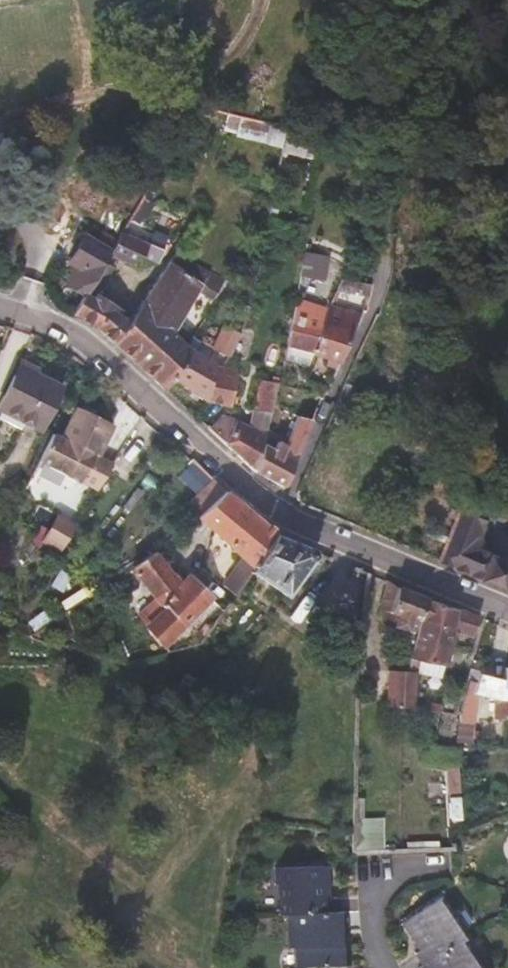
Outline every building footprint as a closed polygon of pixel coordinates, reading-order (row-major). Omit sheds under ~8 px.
[(287,129),(268,124),(254,121),(250,137),(265,140),(264,145),(281,148),(286,131),(287,129)] [(330,258),(323,256),(324,245),(322,243),(324,230),(309,228),(304,252),(301,278),(325,282),(330,258)] [(168,252),(122,232),(117,240),(107,256),(140,270),(145,259),(161,264),(168,252)] [(102,266),(107,256),(117,240),(104,233),(96,248),(81,240),(68,263),(75,267),(65,287),(84,297),(102,266)] [(173,334),(201,290),(218,299),(229,283),(211,274),(175,254),(129,322),(117,315),(119,311),(95,297),(110,271),(102,266),(84,297),(72,315),(97,329),(164,390),(172,379),(189,349),(173,334)] [(244,272),(249,260),(240,258),(234,270),(244,272)] [(367,298),(369,285),(341,281),(336,293),(367,298)] [(310,367),(313,356),(330,310),(298,300),(283,361),(310,367)] [(337,365),(360,315),(331,306),(330,310),(313,356),(337,365)] [(229,357),(239,335),(222,327),(212,350),(229,357)] [(214,373),(216,365),(189,349),(172,379),(206,402),(214,373)] [(225,368),(227,362),(219,358),(216,365),(225,368)] [(59,388),(34,375),(35,371),(20,363),(0,404),(0,413),(39,431),(59,388)] [(228,407),(235,377),(214,373),(206,402),(228,407)] [(262,447),(267,434),(278,379),(272,378),(271,383),(258,382),(250,427),(234,421),(223,418),(216,426),(207,428),(253,471),(262,447)] [(72,487),(76,481),(98,491),(113,465),(99,457),(112,428),(75,409),(60,439),(54,436),(37,469),(72,487)] [(283,487),(312,422),(297,418),(284,447),(277,445),(279,440),(267,434),(262,447),(253,471),(283,487)] [(209,480),(192,464),(178,478),(196,493),(209,480)] [(198,518),(226,495),(209,480),(196,493),(185,504),(198,518)] [(235,503),(226,495),(198,518),(195,520),(220,543),(201,566),(234,595),(252,573),(278,539),(235,503)] [(480,540),(493,505),(468,495),(439,561),(507,590),(507,571),(494,565),(496,560),(479,554),(480,540)] [(50,513),(39,540),(61,548),(71,522),(50,513)] [(284,595),(316,554),(278,539),(252,573),(284,595)] [(172,572),(162,560),(160,561),(154,554),(130,570),(163,610),(146,626),(163,645),(209,598),(186,575),(178,583),(170,574),(172,572)] [(425,600),(396,590),(389,584),(384,601),(391,605),(388,613),(395,615),(394,627),(407,629),(410,621),(419,624),(425,600)] [(411,660),(418,662),(418,674),(442,680),(454,635),(474,639),(479,619),(425,600),(419,624),(415,645),(411,660)] [(67,647),(63,628),(52,621),(27,638),(67,647)] [(416,709),(418,674),(418,662),(411,660),(415,645),(403,645),(400,674),(399,709),(416,709)] [(501,689),(503,681),(479,676),(476,684),(469,683),(464,696),(459,724),(456,744),(471,745),(478,698),(492,701),(492,720),(507,721),(507,690),(501,689)] [(423,766),(444,766),(444,775),(454,775),(454,771),(456,770),(458,749),(445,748),(422,747),(423,766)] [(457,798),(455,783),(445,783),(446,799),(451,799),(457,798)] [(355,848),(381,847),(381,815),(355,816),(355,848)] [(322,903),(320,870),(271,872),(271,891),(275,891),(275,919),(282,920),(330,917),(330,903),(322,903)] [(463,939),(445,917),(448,914),(439,899),(398,926),(416,954),(410,958),(417,967),(419,967),(458,943),(463,939)] [(329,933),(340,934),(340,917),(330,917),(282,920),(283,954),(289,954),(289,967),(344,967),(344,950),(330,949),(329,933)] [(478,965),(476,966),(458,943),(419,967),(480,967),(478,965)]
